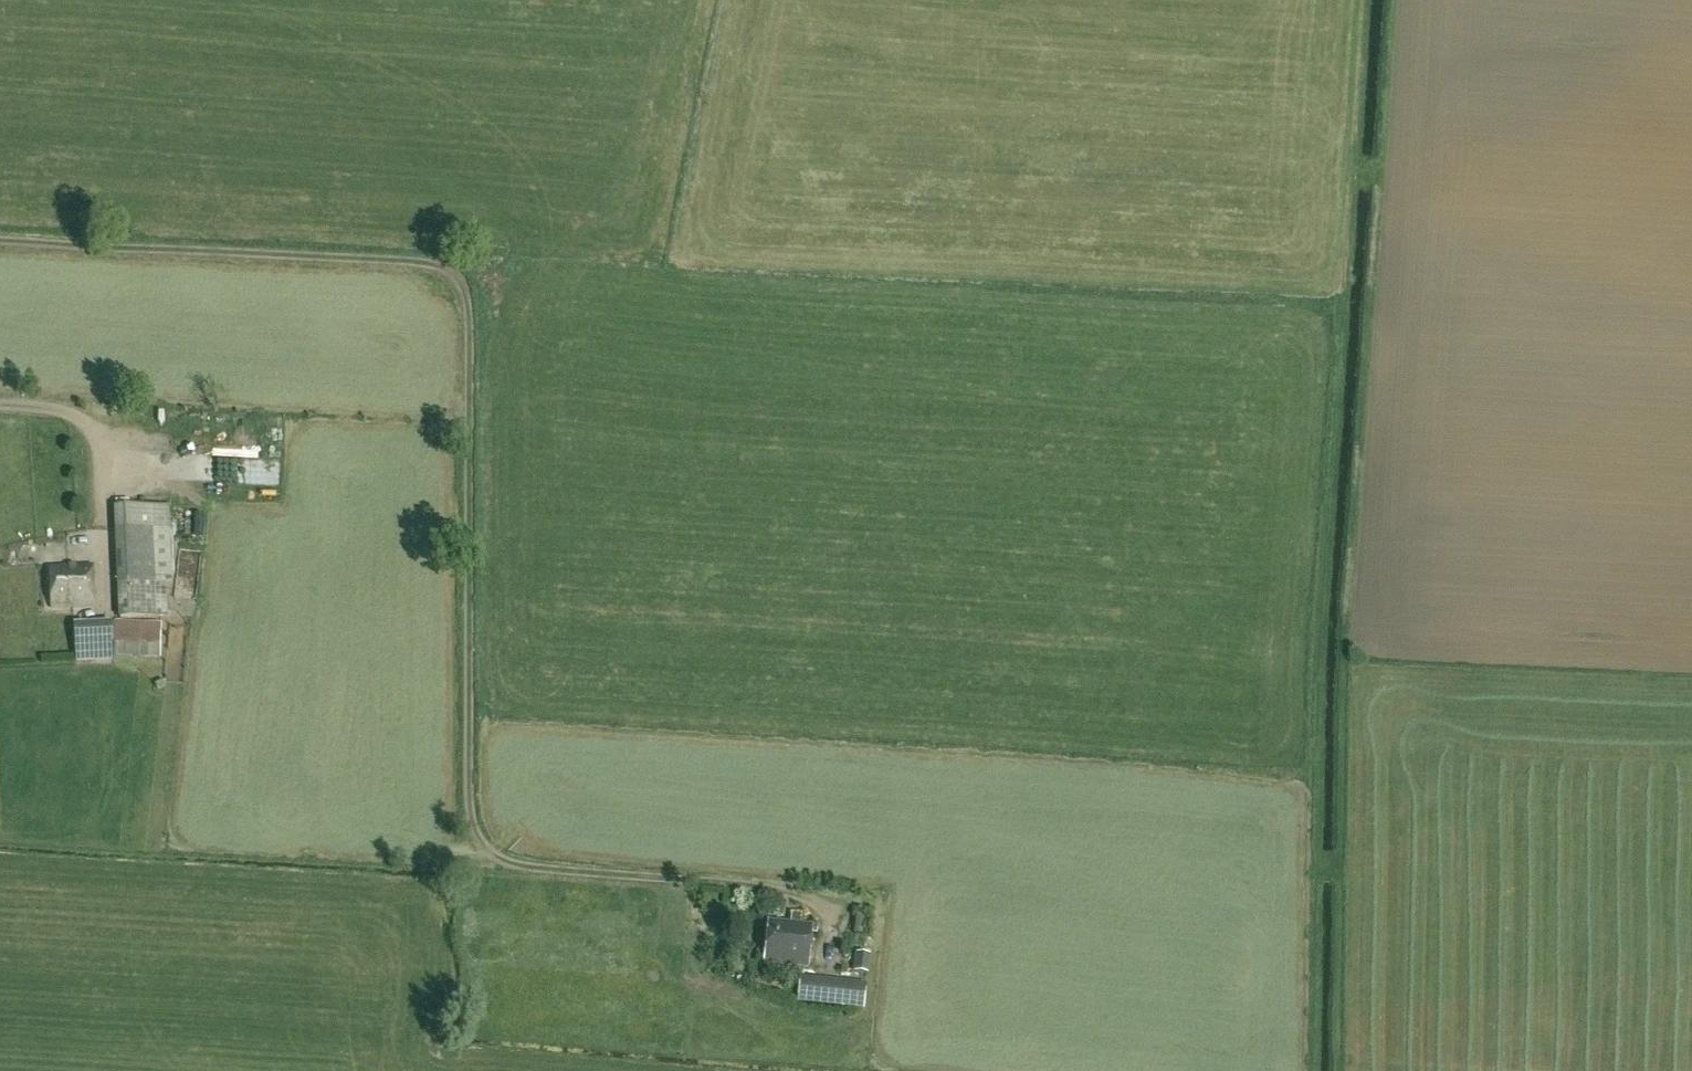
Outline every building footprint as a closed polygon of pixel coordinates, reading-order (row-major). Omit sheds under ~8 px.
[(260,444),(259,471),(279,472),(279,444),(260,444)] [(171,582),(169,528),(169,505),(124,507),(124,501),(114,501),(116,531),(118,584),(120,619),(168,616),(166,582),(171,582)] [(92,566),(49,567),(50,608),(93,607),(92,566)] [(114,656),(159,657),(160,623),(113,621),(113,624),(75,626),(77,660),(114,659),(114,656)] [(764,963),(809,967),(813,926),(800,925),(801,915),(791,914),(790,924),(768,921),(764,963)] [(868,955),(857,953),(854,972),(866,974),(868,955)] [(866,987),(800,980),(798,1002),(863,1009),(866,987)]
